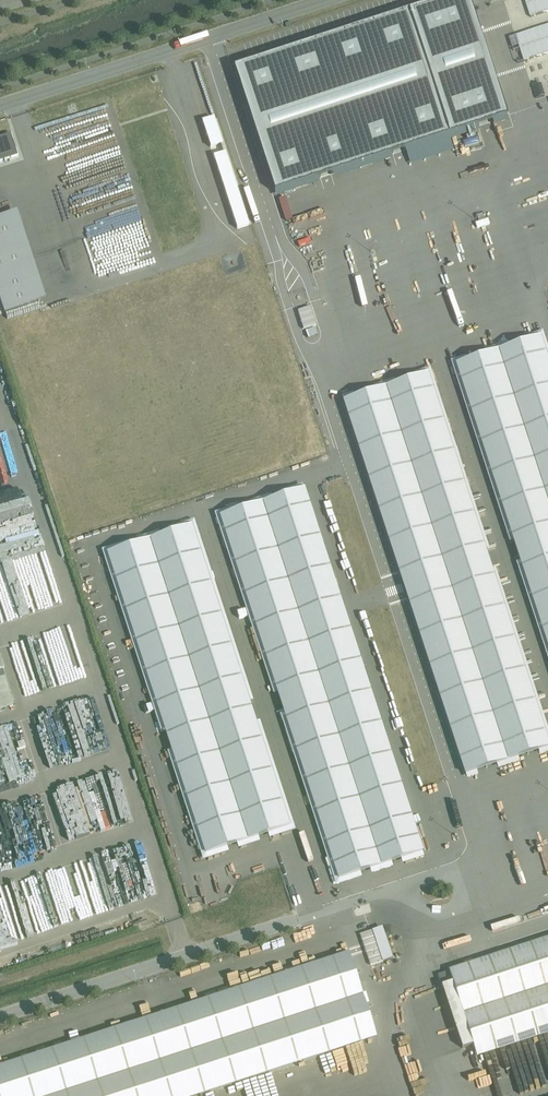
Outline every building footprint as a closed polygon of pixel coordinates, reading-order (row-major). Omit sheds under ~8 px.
[(233,68),(274,193),(508,117),(470,0),(441,0),(233,68)] [(528,9),(547,3),(547,0),(525,0),(528,9)] [(513,28),(522,53),(547,44),(547,17),(513,28)] [(215,118),(204,122),(211,145),(223,142),(215,118)] [(450,364),(547,665),(547,356),(541,335),(450,364)] [(338,403),(462,787),(547,759),(547,743),(428,374),(338,403)] [(300,478),(210,507),(334,891),(425,862),(300,478)] [(451,972),(480,1060),(547,1038),(547,941),(451,972)] [(351,958),(0,1072),(0,1095),(215,1095),(379,1043),(351,958)]
